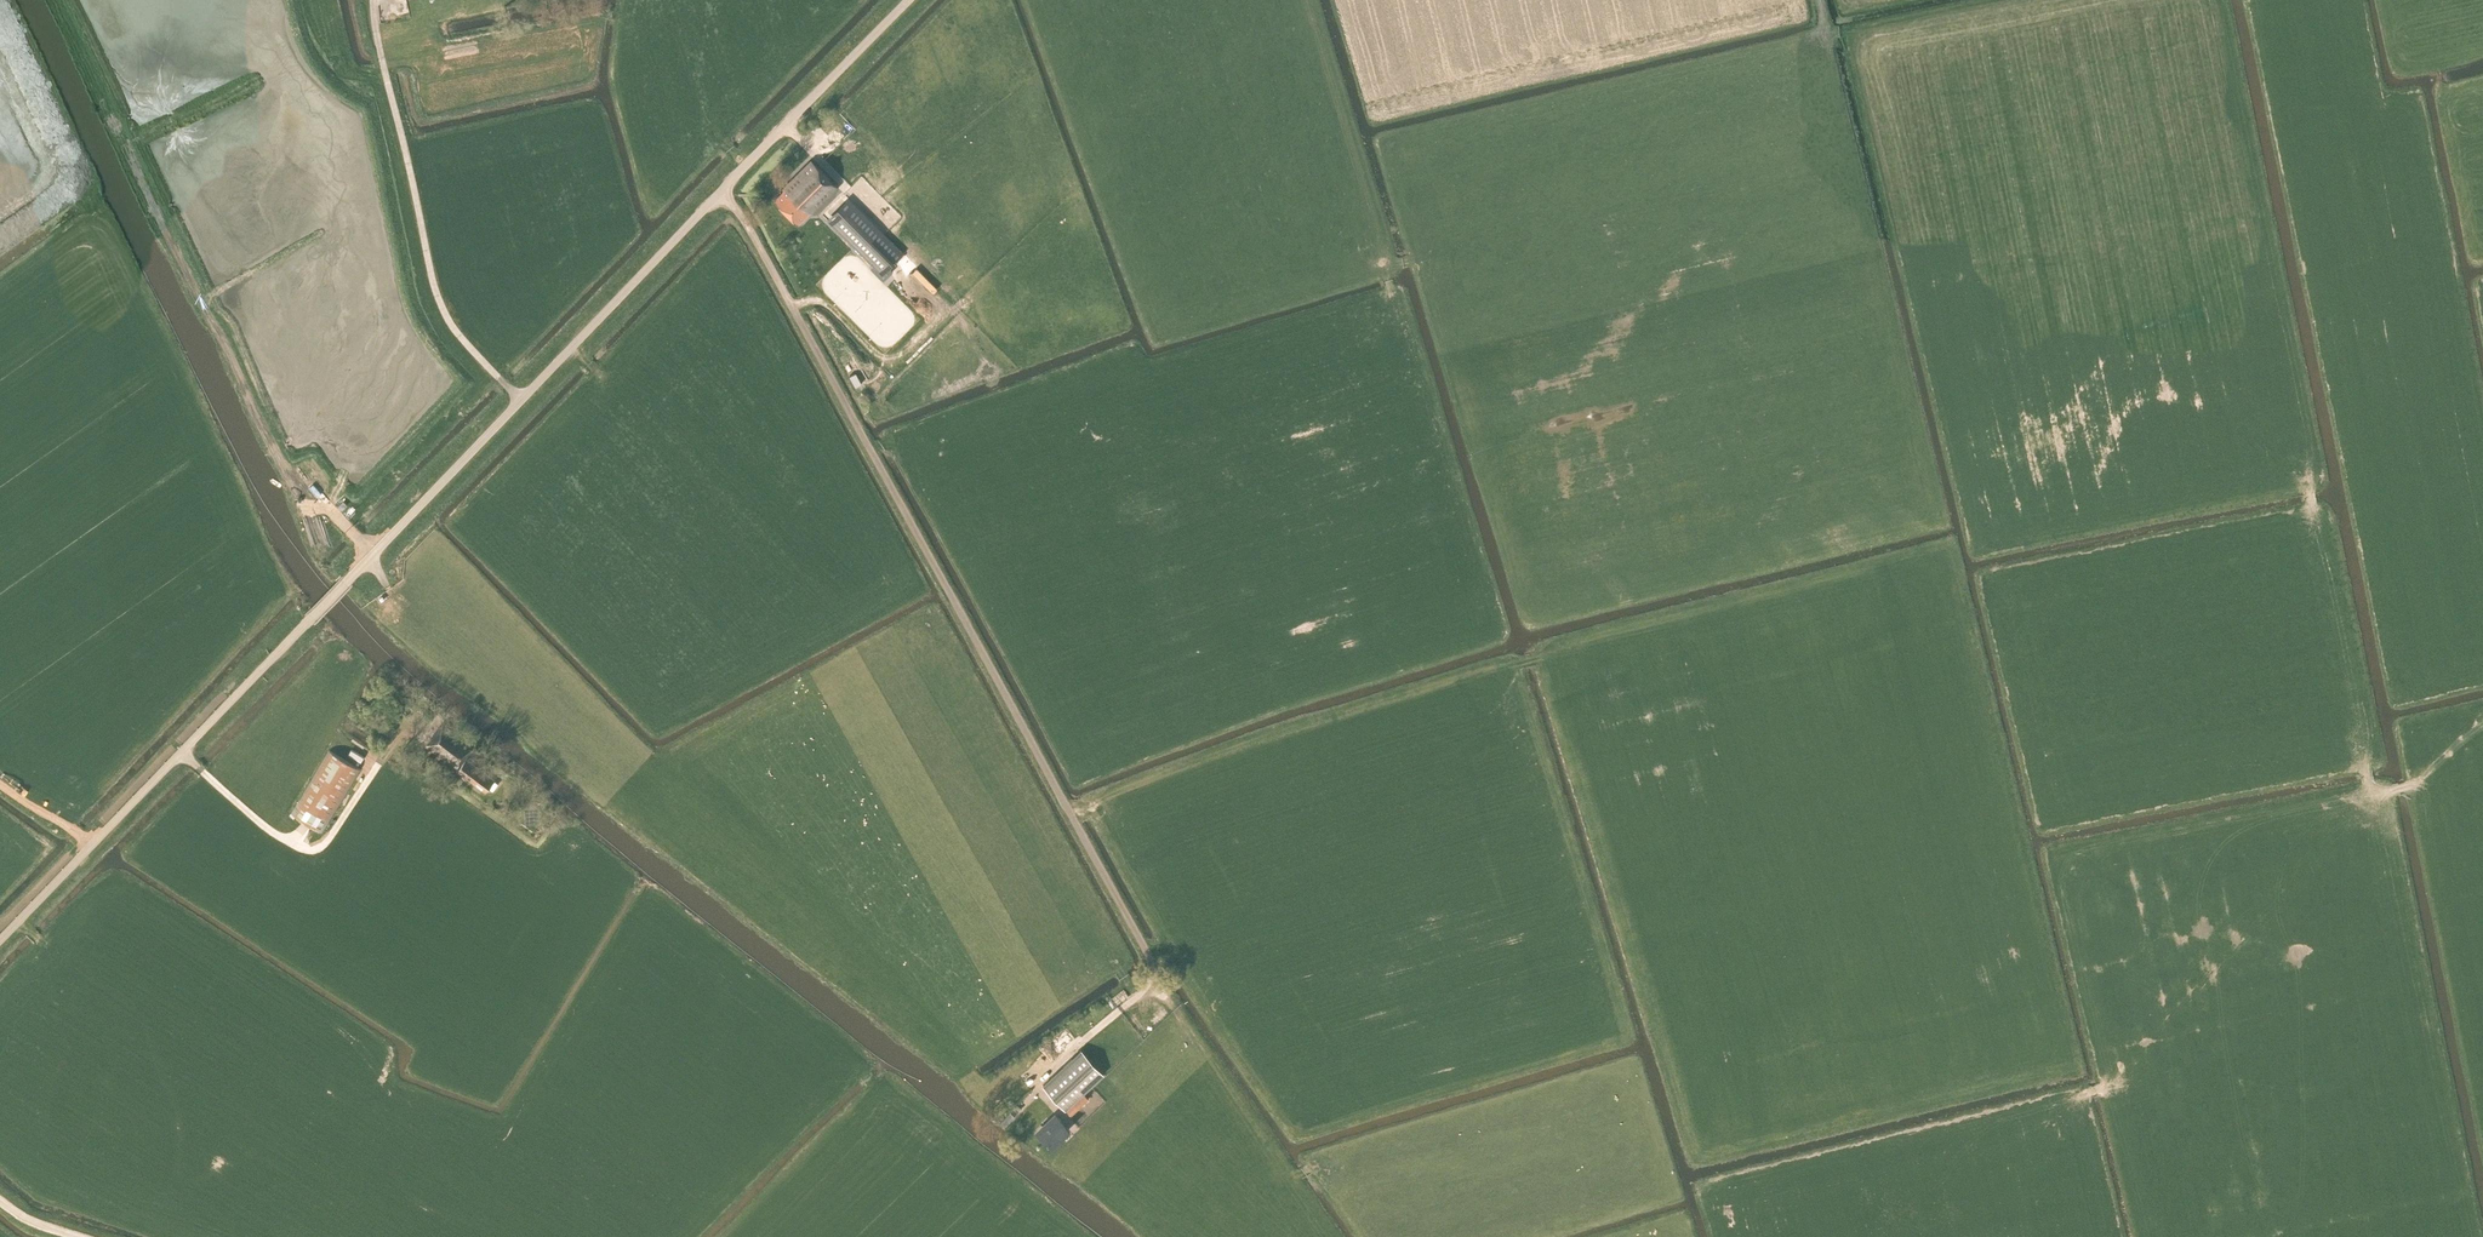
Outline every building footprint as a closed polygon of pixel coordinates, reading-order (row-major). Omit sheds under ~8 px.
[(774,199),(784,209),(784,211),(786,213),(788,213),(798,223),(809,212),(810,213),(837,187),(811,160),(782,189),(784,190),(774,199)] [(848,198),(827,220),(872,265),(892,242),(848,198)] [(917,293),(912,298),(929,321),(935,317),(917,293)] [(890,313),(890,339),(901,339),(901,325),(915,325),(915,308),(907,308),(907,310),(900,311),(900,313),(890,313)] [(464,758),(475,743),(442,720),(429,738),(430,739),(425,746),(443,759),(444,758),(458,768),(456,770),(485,792),(488,787),(493,780),(464,758)] [(322,832),(349,788),(361,769),(329,750),(291,813),(322,832)] [(493,780),(488,787),(492,790),(497,783),(493,780)] [(1042,1084),(1065,1110),(1104,1074),(1081,1049),(1042,1084)] [(1071,1115),(1089,1098),(1083,1093),(1066,1109),(1071,1115)] [(1010,1111),(999,1123),(1004,1127),(1014,1116),(1010,1111)] [(1056,1114),(1036,1133),(1049,1146),(1068,1128),(1056,1114)]
